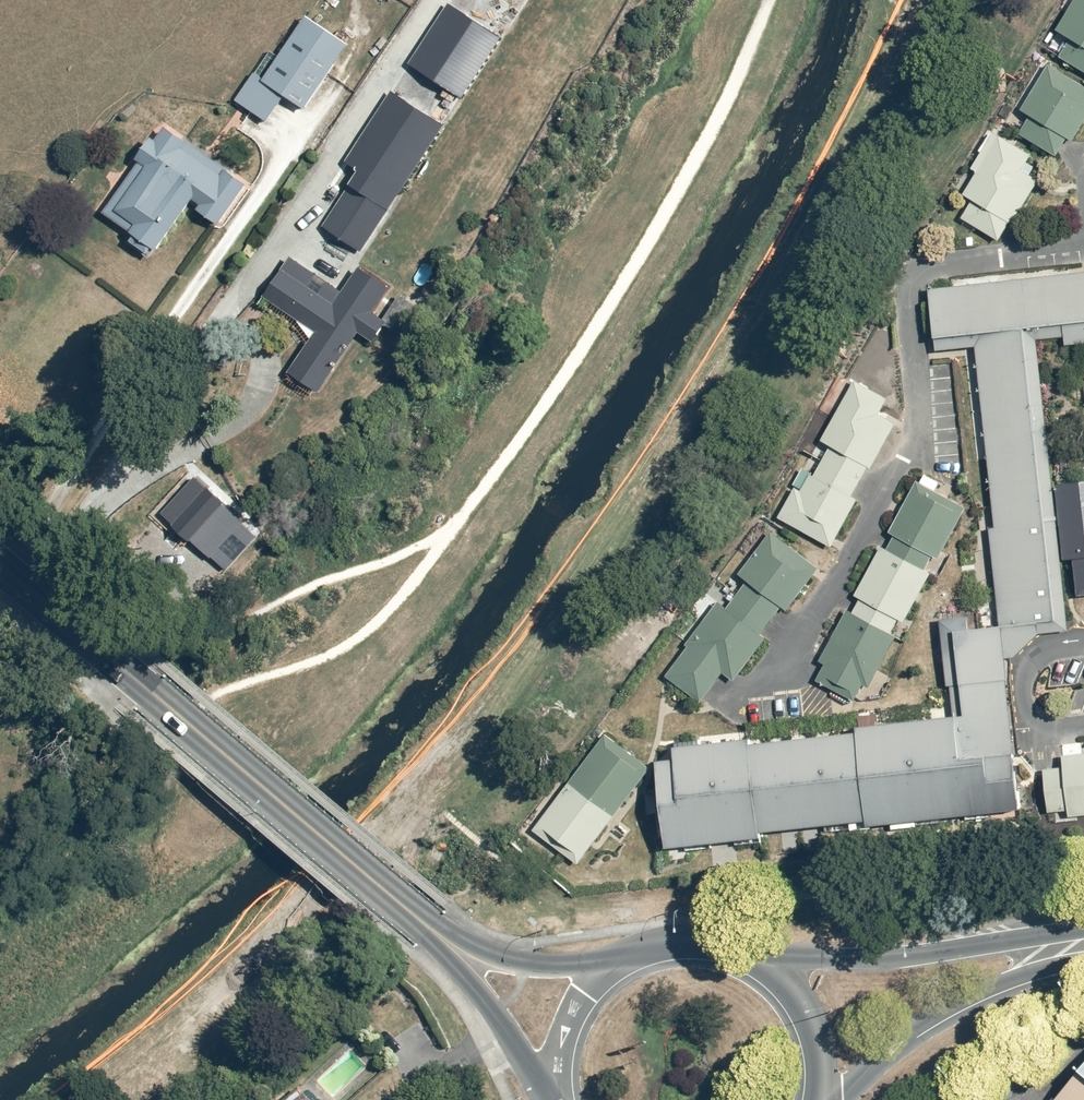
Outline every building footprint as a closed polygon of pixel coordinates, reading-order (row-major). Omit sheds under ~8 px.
[(1083,77),(1083,0),(1075,0),(1054,33),(1067,44),(1056,62),(1083,77)] [(419,92),(455,114),(468,92),(480,100),(514,47),(451,4),(410,65),(429,77),(419,92)] [(237,102),(270,123),(288,98),(309,111),(351,46),(309,19),(267,80),(256,74),(237,102)] [(1046,67),(1018,113),(1028,121),(1018,137),(1053,159),(1066,142),(1071,146),(1083,123),(1083,88),(1046,67)] [(325,229),(363,253),(446,127),(396,92),(382,113),(348,165),(361,173),(325,229)] [(156,251),(160,254),(193,207),(224,228),(252,188),(170,129),(107,215),(135,235),(129,246),(151,259),(156,251)] [(1032,158),(992,137),(969,173),(974,177),(959,199),(970,206),(961,221),(1000,245),(1037,183),(1021,174),(1032,158)] [(291,375),(320,396),(359,335),(376,344),(389,329),(407,340),(426,312),(403,298),(386,322),(376,315),(391,292),(361,271),(336,306),(287,273),(268,300),(319,335),(291,375)] [(1056,490),(1037,346),(1083,341),(1083,274),(926,293),(934,353),(972,348),(998,629),(940,638),(950,722),(854,732),(855,739),(750,750),(747,741),(669,755),(668,766),(652,767),(661,858),(758,845),(757,841),(860,828),(860,834),(1015,816),(1008,761),(1020,759),(1010,663),(1037,639),(1067,635),(1060,565),(1071,564),(1076,600),(1083,600),(1083,486),(1056,490)] [(793,490),(775,522),(830,549),(894,426),(878,419),(885,401),(851,386),(818,446),(823,451),(799,493),(793,490)] [(157,512),(214,558),(246,523),(214,491),(224,481),(200,461),(157,512)] [(817,683),(854,701),(861,690),(866,693),(963,511),(916,487),(817,664),(823,668),(817,683)] [(816,570),(767,535),(735,580),(742,587),(724,613),(714,605),(662,677),(700,704),(722,677),(733,684),(765,643),(760,638),(779,611),(786,614),(816,570)] [(648,770),(601,738),(528,833),(576,869),(648,770)] [(1063,756),(1064,768),(1044,770),(1048,813),(1068,811),(1069,818),(1083,816),(1083,754),(1063,756)] [(1060,1099),(1083,1099),(1083,1071),(1060,1099)] [(300,1088),(285,1099),(309,1099),(300,1088)]
